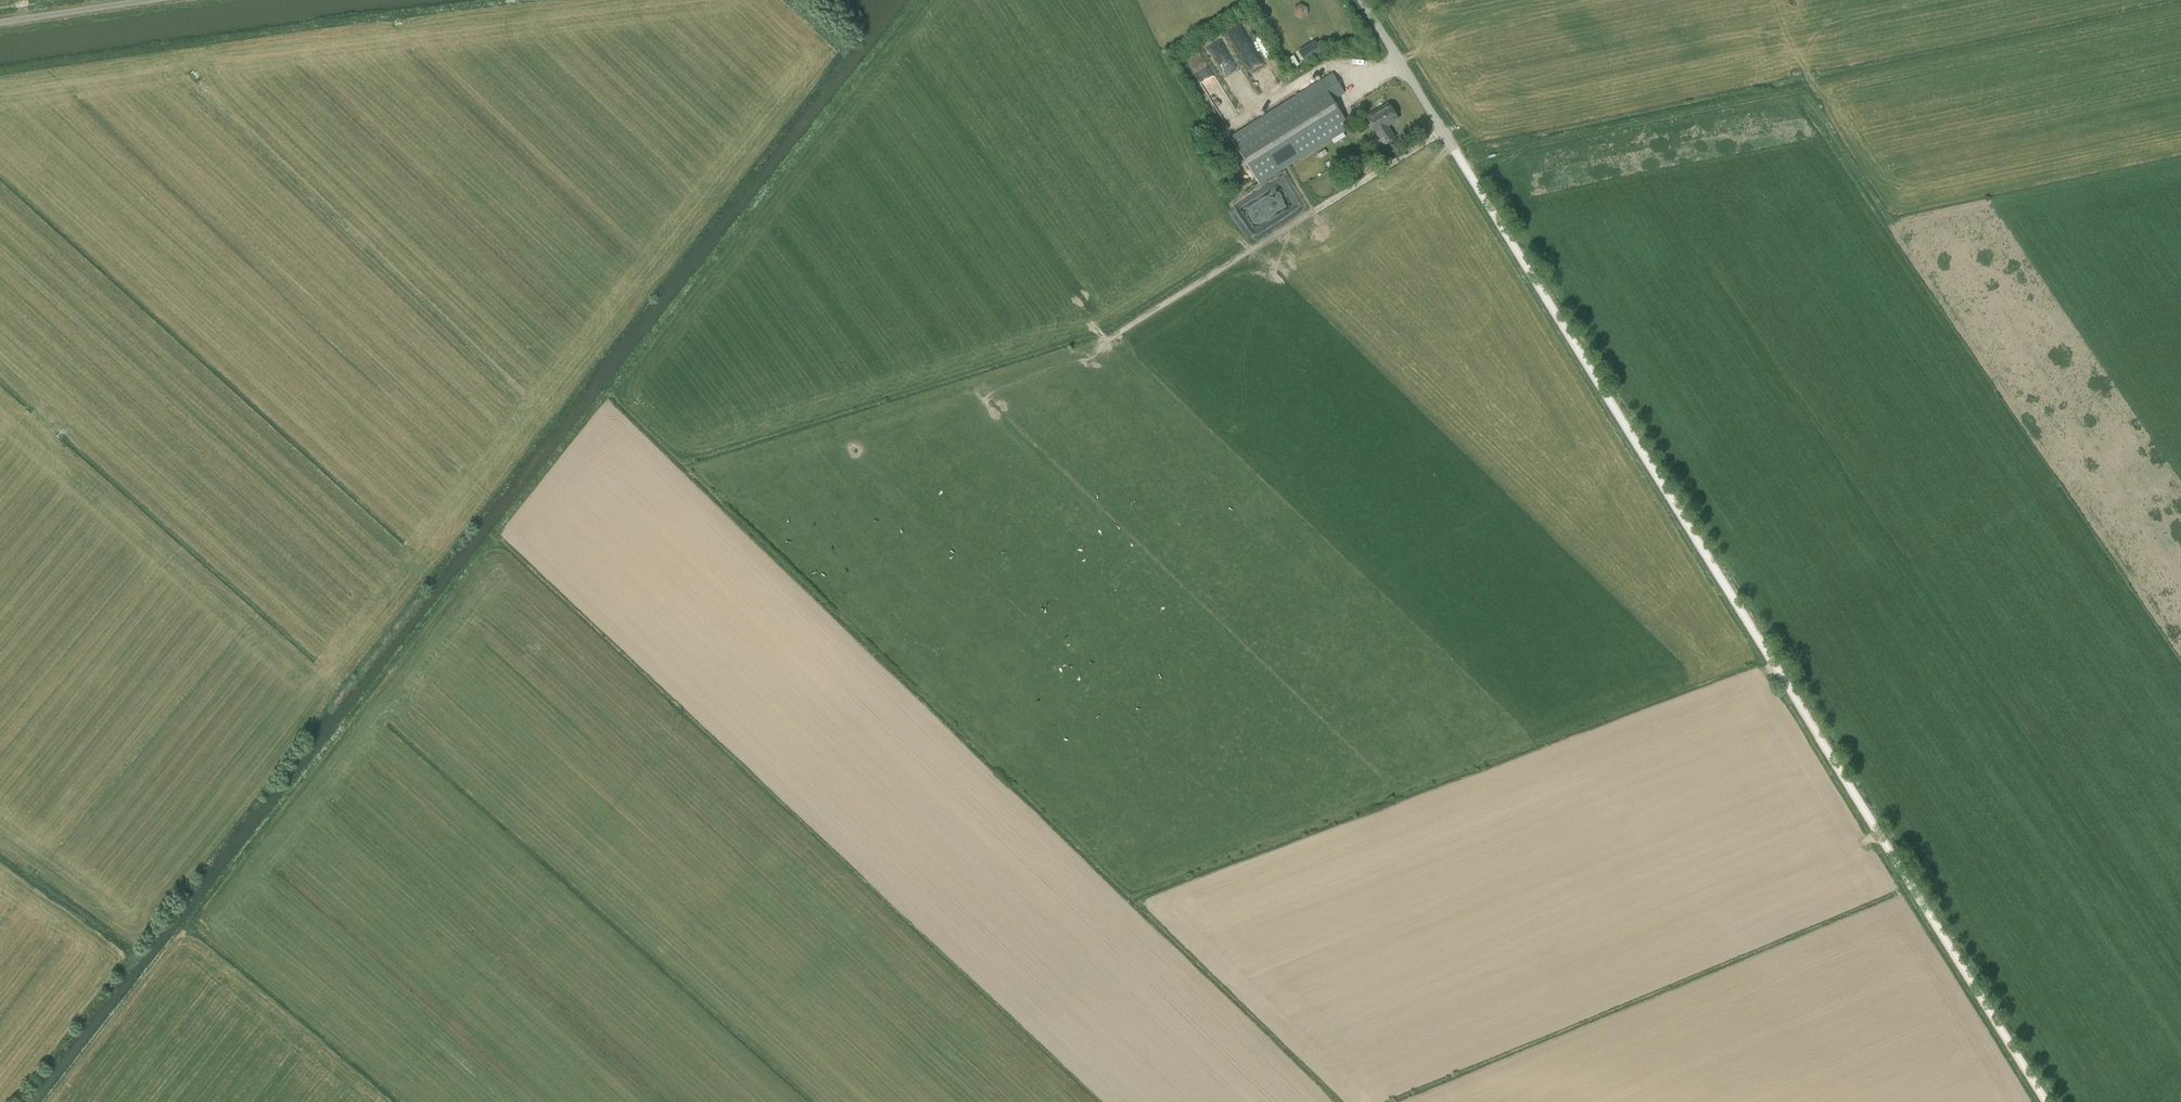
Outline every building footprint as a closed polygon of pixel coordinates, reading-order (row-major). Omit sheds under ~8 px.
[(1294,16),(1307,15),(1307,4),(1293,4),(1294,16)] [(1267,94),(1278,86),(1237,24),(1226,31),(1267,94)] [(1314,39),(1297,49),(1304,59),(1320,50),(1314,39)] [(1292,54),(1286,58),(1292,67),(1298,63),(1292,54)] [(1345,93),(1332,72),(1229,136),(1260,185),(1350,128),(1334,101),(1345,93)] [(1388,104),(1367,117),(1384,145),(1394,138),(1387,126),(1397,119),(1388,104)] [(1330,160),(1326,163),(1330,170),(1334,167),(1330,160)]
